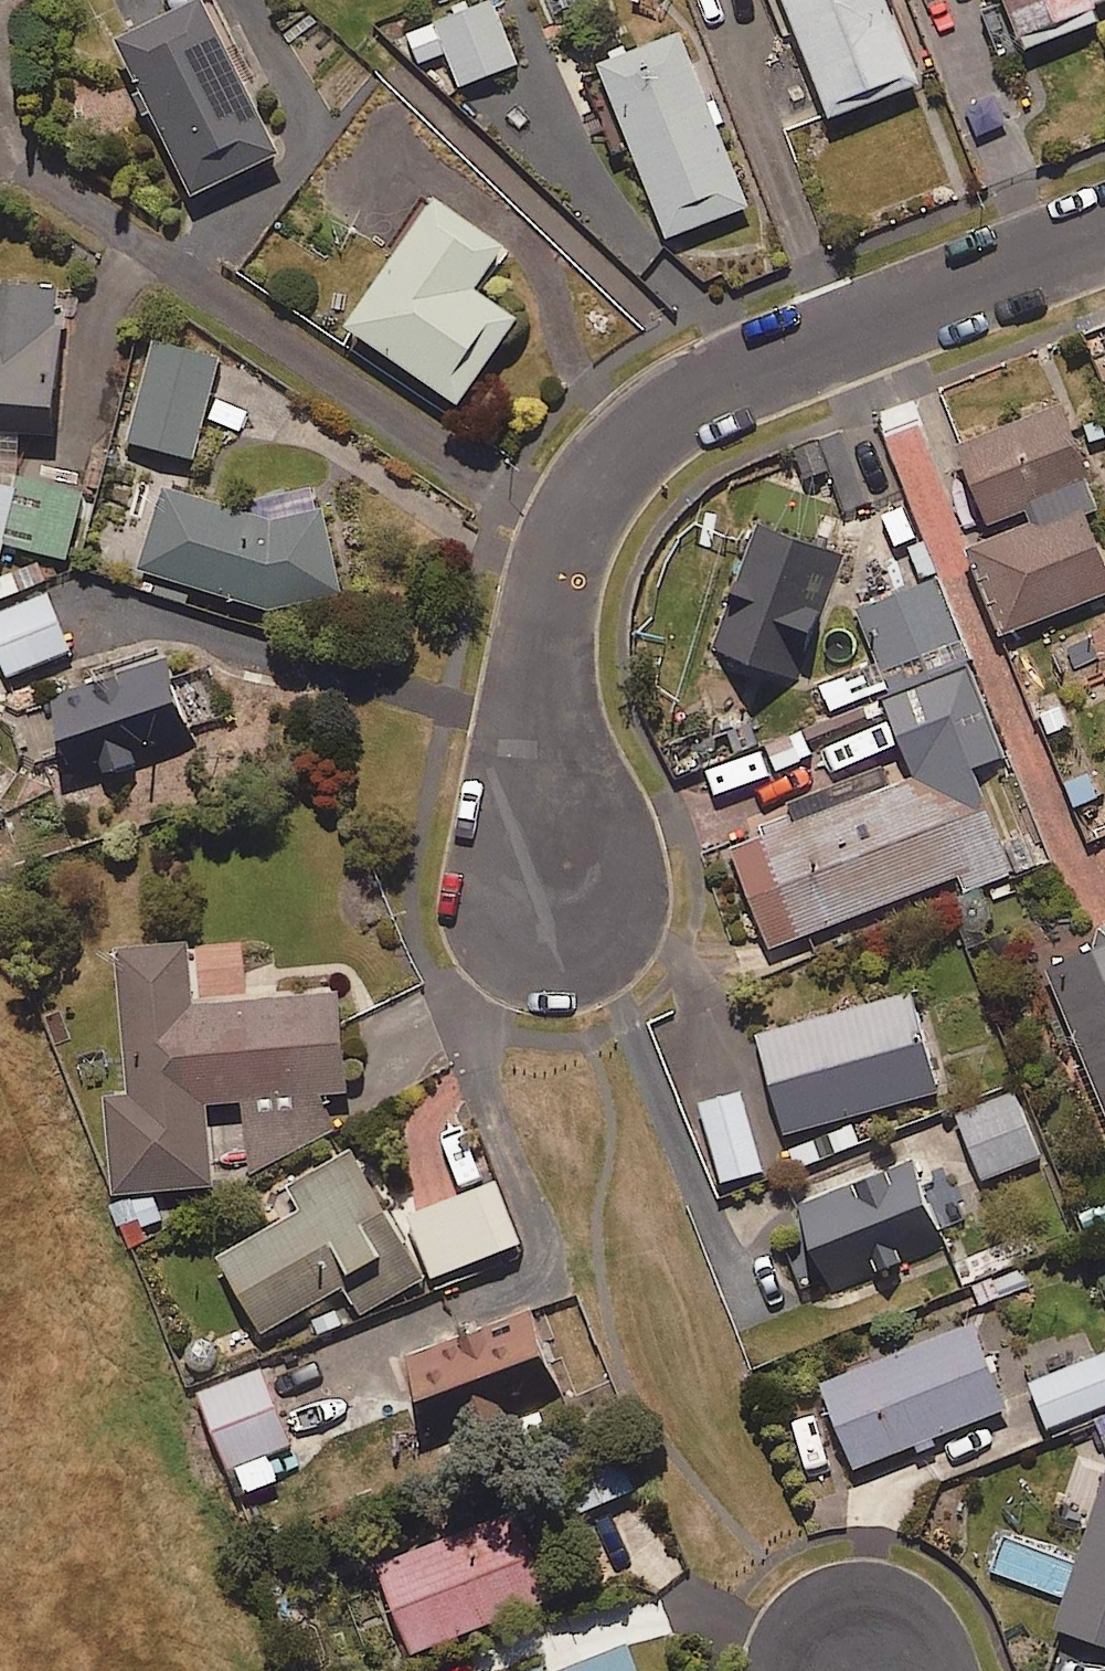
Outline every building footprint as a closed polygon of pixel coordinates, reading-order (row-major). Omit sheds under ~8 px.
[(281,151),(206,0),(200,0),(115,42),(191,196),(281,151)] [(523,63),(498,0),(497,0),(408,36),(420,65),(444,55),(458,89),(523,63)] [(918,85),(888,0),(786,0),(828,118),(918,85)] [(1098,3),(1097,0),(1010,0),(1010,2),(984,12),(1002,58),(1104,18),(1098,3)] [(729,125),(719,99),(710,102),(683,35),(601,67),(669,237),(750,205),(720,129),(729,125)] [(350,329),(463,406),(522,320),(480,291),(509,248),(438,199),(350,329)] [(23,434),(54,437),(70,294),(0,286),(0,431),(23,434)] [(196,458),(221,358),(154,342),(129,441),(196,458)] [(1104,513),(1065,408),(962,447),(992,525),(1030,510),(1036,527),(974,550),(1006,635),(1104,598),(1104,556),(1091,518),(1104,513)] [(20,475),(18,486),(4,546),(70,562),(87,490),(20,475)] [(4,546),(18,486),(0,482),(0,561),(4,546)] [(266,609),(342,597),(322,485),(255,501),(259,516),(253,517),(166,491),(142,572),(266,609)] [(801,684),(851,558),(756,521),(707,646),(801,684)] [(857,612),(889,700),(973,670),(941,582),(857,612)] [(49,593),(0,612),(0,660),(8,680),(74,654),(49,593)] [(175,679),(168,659),(51,700),(83,789),(197,748),(190,728),(226,716),(209,667),(175,679)] [(973,670),(889,700),(898,723),(775,768),(795,825),(733,847),(770,948),(959,879),(964,893),(1013,875),(974,768),(1004,757),(973,670)] [(1079,728),(1064,690),(1035,701),(1049,740),(1079,728)] [(1095,770),(1058,785),(1071,816),(1104,802),(1104,793),(1095,770)] [(342,997),(194,1007),(190,947),(119,952),(128,1097),(106,1098),(113,1197),(148,1195),(148,1193),(165,1192),(215,1188),(209,1106),(238,1103),(248,1174),(339,1140),(322,1096),(349,1094),(342,997)] [(1044,976),(1104,1120),(1104,950),(1044,976)] [(941,1095),(915,996),(758,1037),(784,1136),(941,1095)] [(1040,1156),(1015,1091),(959,1112),(985,1178),(1040,1156)] [(724,1188),(769,1173),(742,1092),(697,1107),(724,1188)] [(223,1257),(266,1334),(304,1312),(320,1339),(350,1323),(334,1295),(346,1289),(361,1316),(425,1280),(353,1153),(289,1189),(302,1213),(223,1257)] [(950,1253),(919,1165),(791,1210),(822,1298),(950,1253)] [(522,1243),(498,1180),(409,1214),(433,1277),(522,1243)] [(148,1231),(162,1229),(157,1197),(134,1201),(110,1204),(117,1248),(150,1244),(148,1231)] [(548,1359),(529,1310),(403,1359),(422,1408),(548,1359)] [(822,1385),(855,1471),(915,1449),(917,1456),(940,1447),(937,1440),(1008,1413),(975,1327),(822,1385)] [(1104,1408),(1104,1356),(1030,1386),(1048,1431),(1104,1408)] [(269,1456),(293,1446),(262,1371),(200,1396),(241,1497),(279,1482),(269,1456)] [(1057,1631),(1104,1647),(1104,1480),(1057,1631)] [(553,1602),(517,1511),(374,1567),(410,1658),(553,1602)] [(629,1641),(550,1669),(545,1670),(639,1670),(629,1641)]
